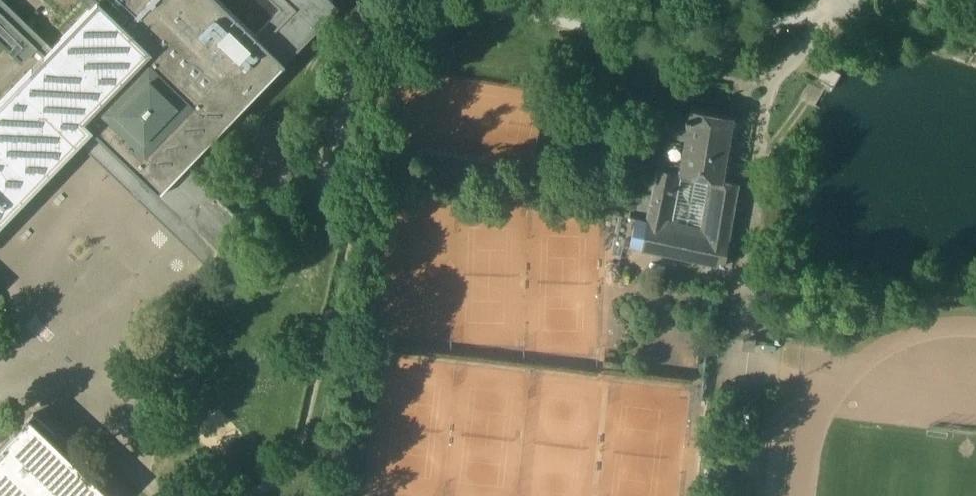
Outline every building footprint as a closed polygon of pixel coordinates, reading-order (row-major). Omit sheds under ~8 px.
[(92,9),(46,57),(32,72),(10,95),(0,105),(0,225),(80,142),(133,192),(210,265),(248,225),(186,167),(232,119),(338,8),(330,0),(117,0),(109,8),(102,1),(103,0),(83,0),(92,9)] [(23,63),(37,48),(0,12),(0,41),(23,63)] [(37,48),(23,63),(26,66),(32,72),(46,57),(37,48)] [(690,119),(665,115),(661,138),(656,171),(658,171),(675,174),(680,175),(680,177),(715,183),(721,184),(722,183),(733,117),(691,110),(690,119)] [(658,171),(646,223),(664,227),(675,174),(658,171)] [(737,186),(722,183),(721,184),(715,183),(713,195),(735,198),(737,186)] [(735,198),(713,195),(711,209),(733,213),(735,198)] [(733,213),(711,209),(706,237),(705,243),(714,245),(727,248),(733,213)] [(664,227),(646,223),(640,252),(710,266),(714,245),(705,243),(706,237),(668,229),(664,227)] [(727,248),(714,245),(710,266),(723,269),(727,248)] [(0,451),(0,495),(110,495),(52,441),(57,435),(36,415),(32,418),(0,451)]
